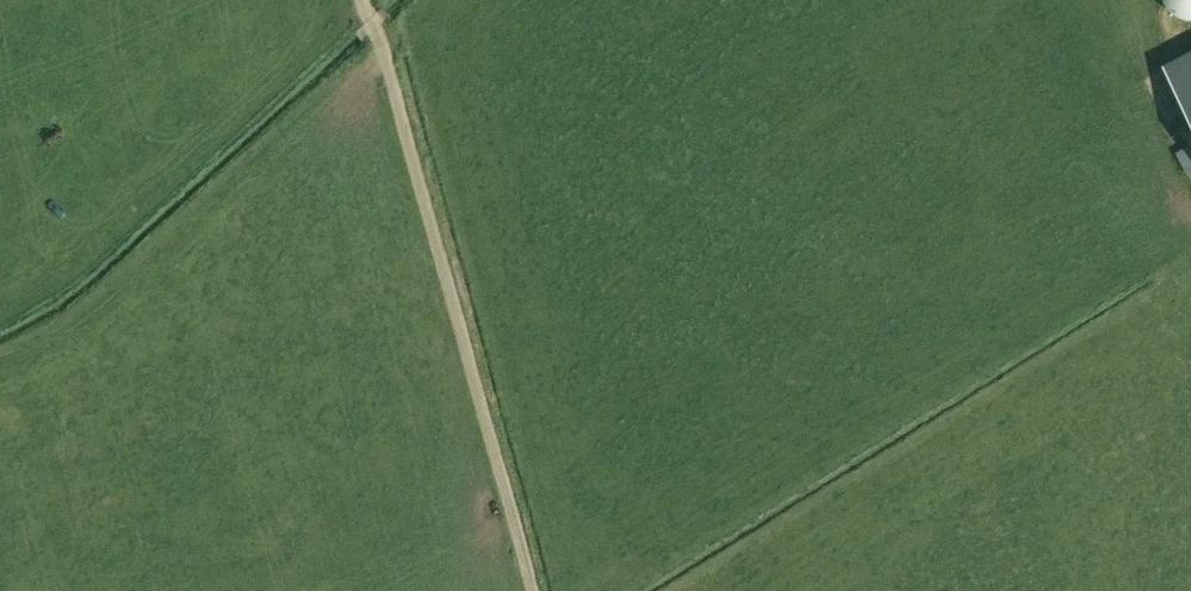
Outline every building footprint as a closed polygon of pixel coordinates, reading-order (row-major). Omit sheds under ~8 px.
[(1172,86),(1190,123),(1190,76),(1172,86)]
